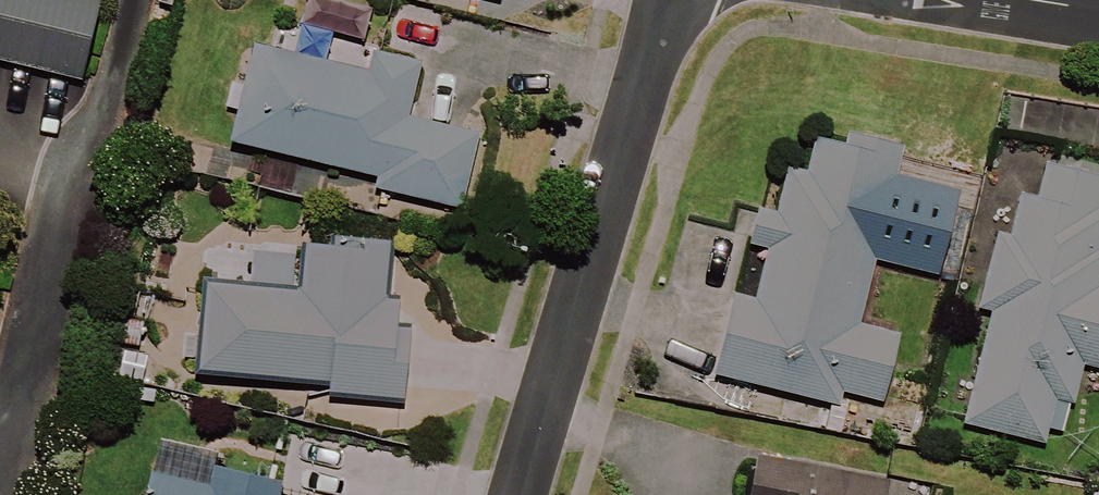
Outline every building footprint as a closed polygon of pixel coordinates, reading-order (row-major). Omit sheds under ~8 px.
[(91,0),(0,0),(0,62),(88,83),(106,4),(91,0)] [(421,120),(433,70),(406,64),(418,15),(390,8),(373,77),(258,49),(236,143),(379,178),(376,188),(461,209),(479,134),(421,120)] [(907,151),(822,128),(810,175),(790,170),(778,215),(763,211),(753,246),(772,251),(758,303),(741,299),(720,375),(839,407),(843,392),(891,404),(908,339),(861,327),(880,256),(896,260),(916,185),(899,180),(907,151)] [(969,428),(1051,445),(1061,397),(1084,402),(1092,367),(1098,369),(1098,289),(1098,282),(1098,170),(1050,160),(1042,201),(1024,198),(1016,239),(1000,235),(984,312),(993,314),(969,428)] [(332,399),(415,403),(418,332),(400,331),(403,254),(306,250),(305,291),(208,287),(205,379),(333,385),(332,399)] [(762,461),(755,494),(891,494),(893,486),(762,461)] [(287,486),(218,470),(214,488),(155,474),(150,494),(286,494),(287,486)]
